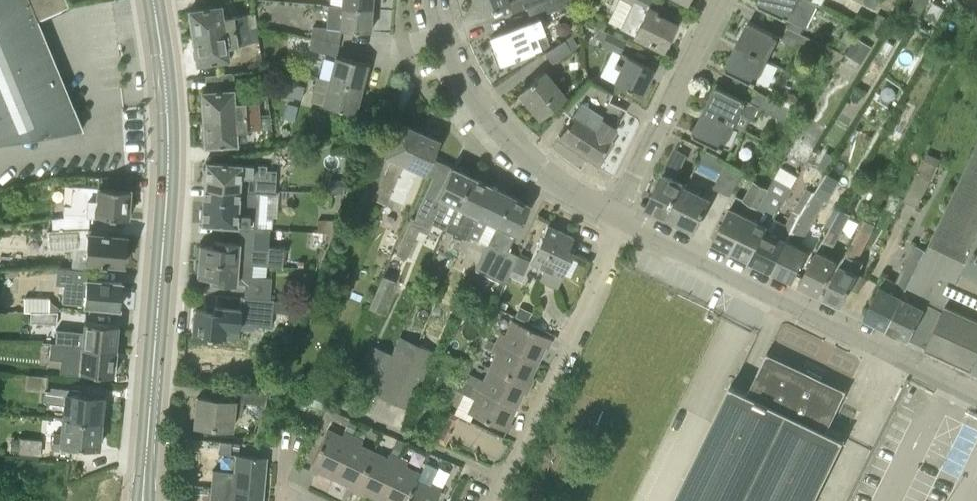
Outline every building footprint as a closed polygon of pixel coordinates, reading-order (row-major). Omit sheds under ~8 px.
[(81,129),(35,20),(68,5),(66,0),(0,0),(0,142),(81,129)] [(372,0),(341,0),(341,6),(371,8),(372,0)] [(479,14),(509,3),(512,13),(526,8),(547,0),(474,0),(479,14)] [(576,0),(547,0),(526,8),(531,19),(576,2),(576,0)] [(675,24),(658,14),(659,12),(649,6),(652,0),(623,0),(625,1),(623,7),(633,11),(625,30),(633,35),(663,49),(675,24)] [(799,32),(802,26),(805,27),(817,3),(812,1),(810,0),(761,0),(759,3),(782,15),(792,20),(789,26),(799,32)] [(929,0),(915,0),(910,9),(920,15),(929,0)] [(223,18),(221,5),(189,10),(193,36),(249,29),(247,15),(247,14),(223,18)] [(341,6),(339,28),(339,29),(340,29),(370,31),(371,8),(341,6)] [(876,18),(860,11),(856,19),(880,30),(887,15),(879,11),(876,18)] [(497,65),(522,55),(541,50),(541,49),(550,45),(539,19),(491,37),(495,49),(491,51),(497,65)] [(767,59),(779,36),(750,21),(738,45),(767,59)] [(312,38),(339,42),(340,29),(339,29),(339,28),(312,26),(312,38)] [(811,53),(817,41),(799,32),(789,26),(783,38),(811,53)] [(197,64),(230,59),(228,47),(251,43),(251,42),(249,29),(193,36),(197,64)] [(601,44),(620,52),(621,52),(626,42),(607,32),(607,33),(599,29),(595,38),(602,43),(601,44)] [(552,64),(579,47),(571,35),(545,52),(552,64)] [(863,61),(872,44),(857,35),(847,52),(863,61)] [(334,55),(336,56),(339,42),(312,38),(307,49),(334,55)] [(755,83),(767,59),(738,45),(726,68),(755,83)] [(942,62),(946,54),(936,49),(932,56),(942,62)] [(652,69),(621,52),(620,52),(614,66),(620,69),(615,82),(640,95),(652,69)] [(367,63),(336,56),(330,80),(361,88),(367,63)] [(235,81),(234,70),(206,72),(207,83),(235,81)] [(539,117),(566,95),(545,70),(519,92),(539,117)] [(355,112),(361,88),(330,80),(324,104),(355,112)] [(597,160),(610,139),(609,139),(616,128),(615,128),(627,110),(608,101),(612,93),(588,81),(564,110),(570,116),(558,134),(597,160)] [(301,100),(304,86),(289,82),(285,95),(301,100)] [(746,100),(717,86),(704,113),(732,128),(739,113),(753,120),(759,109),(784,121),(791,108),(757,91),(751,102),(746,99),(746,100)] [(234,103),(233,89),(201,91),(203,119),(258,115),(257,101),(234,103)] [(791,108),(784,121),(781,126),(787,129),(797,112),(791,108)] [(722,148),(732,128),(704,113),(694,134),(722,148)] [(205,146),(237,144),(236,130),(259,129),(258,115),(203,119),(205,146)] [(386,205),(418,130),(402,123),(396,126),(384,156),(391,159),(373,198),(386,205)] [(425,173),(431,157),(439,139),(418,130),(386,205),(399,210),(417,170),(425,173)] [(976,235),(976,143),(928,244),(965,261),(976,235)] [(676,179),(688,155),(676,149),(664,173),(676,179)] [(722,173),(728,160),(705,149),(698,162),(721,173),(722,173)] [(444,229),(469,176),(450,167),(450,166),(431,157),(425,173),(433,176),(414,218),(411,217),(396,253),(406,258),(418,229),(428,233),(432,223),(444,229)] [(918,207),(939,163),(925,157),(904,199),(918,207)] [(745,168),(728,160),(722,173),(721,173),(713,190),(730,197),(745,168)] [(260,194),(264,194),(266,168),(266,166),(206,161),(204,187),(239,190),(239,192),(260,194)] [(829,201),(840,180),(827,172),(818,187),(815,192),(796,222),(773,271),(794,281),(809,250),(800,246),(826,199),(829,201)] [(676,179),(664,173),(648,208),(668,218),(695,232),(712,199),(684,185),(685,183),(676,179)] [(89,215),(127,217),(131,176),(98,174),(97,187),(71,185),(70,204),(64,204),(63,213),(64,213),(63,217),(84,214),(89,215)] [(464,238),(490,186),(469,176),(444,229),(445,230),(449,222),(456,226),(453,233),(464,238)] [(774,218),(793,185),(776,176),(769,188),(765,185),(753,204),(731,249),(752,260),(770,229),(776,219),(774,218)] [(753,204),(765,185),(756,180),(745,199),(736,195),(713,241),(731,249),(753,204)] [(486,243),(509,194),(490,186),(464,238),(470,241),(472,237),(486,243)] [(202,223),(258,226),(260,194),(239,192),(239,190),(204,187),(202,223)] [(807,188),(780,234),(770,229),(752,260),(773,271),(796,222),(815,192),(807,188)] [(504,284),(518,255),(508,250),(529,203),(509,194),(486,243),(483,251),(475,268),(504,284)] [(834,246),(851,214),(836,206),(821,234),(815,248),(818,250),(799,284),(821,294),(838,260),(828,255),(834,245),(834,246)] [(89,230),(89,215),(84,214),(63,217),(52,218),(52,230),(46,230),(48,250),(85,248),(84,263),(123,265),(126,237),(107,235),(108,232),(89,230)] [(858,260),(877,221),(867,216),(824,296),(842,305),(859,273),(852,269),(857,259),(858,260)] [(330,233),(335,220),(318,219),(317,232),(330,233)] [(562,276),(573,252),(567,249),(573,237),(547,225),(530,262),(543,268),(538,279),(556,287),(562,276)] [(965,261),(976,267),(976,235),(965,261)] [(238,243),(215,240),(215,246),(201,245),(200,260),(252,265),(282,266),(283,248),(269,247),(269,244),(239,241),(238,243)] [(889,328),(916,271),(915,271),(917,265),(906,259),(896,280),(886,276),(865,317),(889,328)] [(270,299),(272,278),(251,277),(252,265),(200,260),(199,275),(213,276),(213,281),(237,283),(245,284),(244,296),(244,297),(270,299)] [(119,309),(121,283),(88,279),(88,270),(57,267),(56,283),(65,284),(63,303),(83,305),(119,309)] [(962,268),(945,306),(926,346),(925,347),(976,370),(976,367),(976,275),(962,268)] [(910,339),(929,299),(922,295),(930,278),(916,271),(889,328),(910,339)] [(399,281),(383,274),(369,307),(384,313),(399,281)] [(272,299),(270,299),(244,297),(244,296),(241,296),(240,308),(214,307),(214,311),(196,310),(193,335),(239,340),(241,329),(253,330),(254,325),(271,326),(272,299)] [(24,311),(31,312),(49,312),(50,297),(24,297),(24,311)] [(926,346),(945,306),(929,299),(910,339),(926,346)] [(56,324),(58,312),(57,312),(49,312),(31,312),(30,322),(56,324)] [(549,338),(511,320),(504,334),(499,331),(495,341),(536,360),(543,346),(545,347),(549,338)] [(56,329),(55,342),(60,342),(115,350),(117,324),(84,322),(83,332),(56,329)] [(399,336),(392,354),(375,394),(391,402),(416,344),(399,336)] [(416,344),(391,402),(408,409),(426,369),(425,369),(433,351),(430,349),(432,345),(420,340),(418,344),(416,344)] [(527,384),(531,376),(528,375),(536,360),(495,341),(491,350),(495,352),(489,366),(527,384)] [(115,350),(60,342),(55,343),(50,342),(50,358),(79,360),(78,371),(114,375),(115,350)] [(375,394),(392,354),(375,346),(357,386),(375,394)] [(848,390),(768,352),(749,392),(732,384),(675,500),(815,500),(846,437),(843,435),(845,432),(831,425),(848,390)] [(527,384),(489,366),(482,379),(468,373),(464,381),(513,406),(520,391),(523,392),(527,384)] [(45,391),(46,387),(47,376),(26,374),(24,389),(45,391)] [(504,430),(508,422),(506,420),(513,406),(464,381),(460,379),(456,389),(473,397),(467,412),(504,430)] [(100,422),(103,396),(82,394),(83,390),(46,387),(45,391),(45,399),(47,402),(63,404),(62,416),(62,418),(100,422)] [(321,408),(326,395),(308,387),(302,401),(321,408)] [(264,404),(268,392),(234,389),(233,401),(197,397),(194,425),(233,429),(235,415),(241,415),(243,402),(264,404)] [(447,410),(433,439),(445,445),(459,415),(447,410)] [(97,448),(100,422),(62,418),(61,430),(54,429),(52,449),(76,452),(77,445),(97,448)] [(352,431),(355,424),(348,421),(345,428),(352,431)] [(318,471),(332,477),(353,435),(344,430),(344,431),(331,425),(329,428),(328,428),(309,469),(317,473),(318,471)] [(363,436),(366,429),(359,426),(356,433),(363,436)] [(354,491),(373,450),(361,444),(363,439),(353,435),(332,477),(348,485),(347,488),(354,491)] [(41,455),(42,439),(20,437),(18,453),(41,455)] [(230,454),(231,442),(219,441),(218,453),(230,454)] [(388,457),(373,450),(354,491),(363,495),(364,493),(378,499),(398,456),(390,452),(388,457)] [(213,469),(211,485),(264,491),(265,475),(263,474),(264,457),(236,454),(234,471),(213,469)] [(419,472),(406,465),(408,461),(398,456),(378,499),(381,500),(406,500),(419,472)] [(417,480),(421,473),(419,472),(406,500),(435,500),(442,487),(432,482),(429,486),(417,480)] [(264,491),(211,485),(210,500),(263,500),(264,491)]
